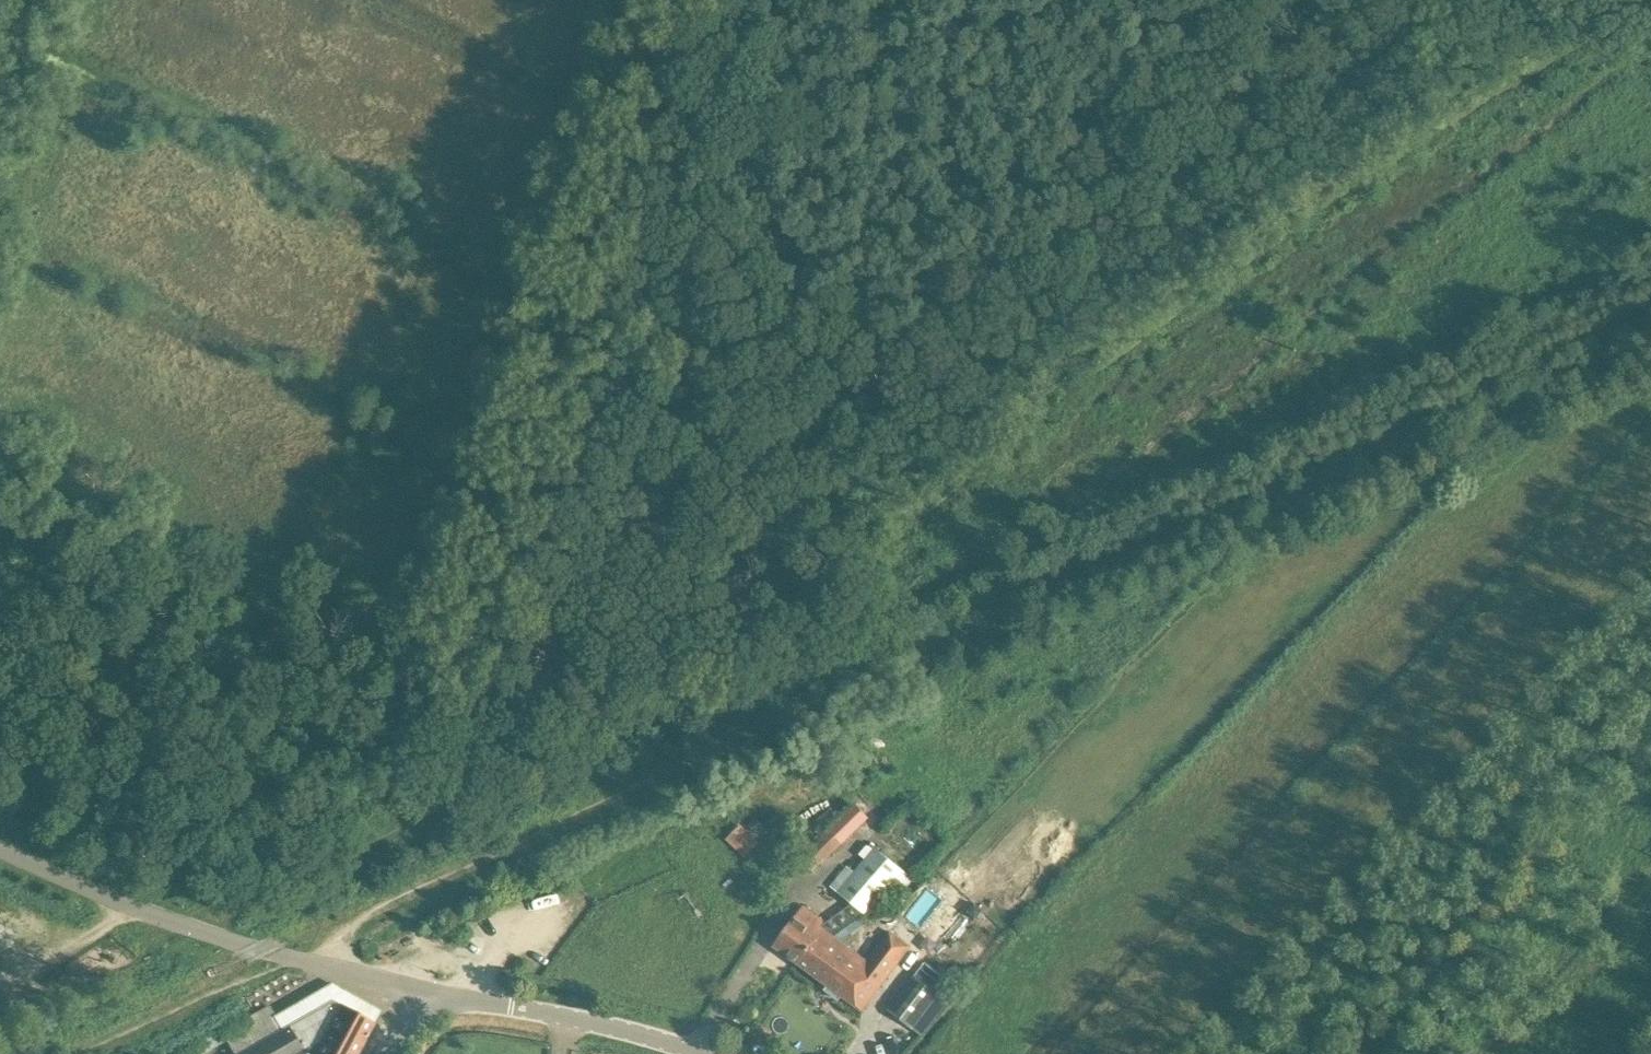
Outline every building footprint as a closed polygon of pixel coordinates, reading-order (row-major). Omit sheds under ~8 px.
[(813,871),(869,817),(855,803),(799,857),(813,871)] [(763,823),(755,816),(748,824),(756,831),(763,823)] [(745,827),(731,842),(741,851),(754,836),(745,827)] [(796,841),(803,849),(809,843),(802,836),(796,841)] [(866,913),(903,869),(876,847),(855,871),(838,891),(853,903),(866,913)] [(983,909),(975,902),(967,910),(976,917),(983,909)] [(821,928),(825,922),(803,905),(794,917),(787,927),(774,945),(798,963),(813,944),(822,951),(833,937),(821,928)] [(813,944),(798,963),(828,985),(825,989),(838,999),(842,995),(862,1010),(875,992),(906,949),(886,935),(866,961),(833,937),(822,951),(813,944)] [(948,1000),(938,993),(914,975),(888,1010),(912,1028),(922,1035),(948,1000)] [(179,1053),(239,1053),(256,1044),(261,1053),(357,1053),(374,1022),(332,1000),(305,1015),(299,1004),(276,1017),(269,1007),(179,1053)] [(256,1044),(239,1053),(261,1053),(256,1044)]
